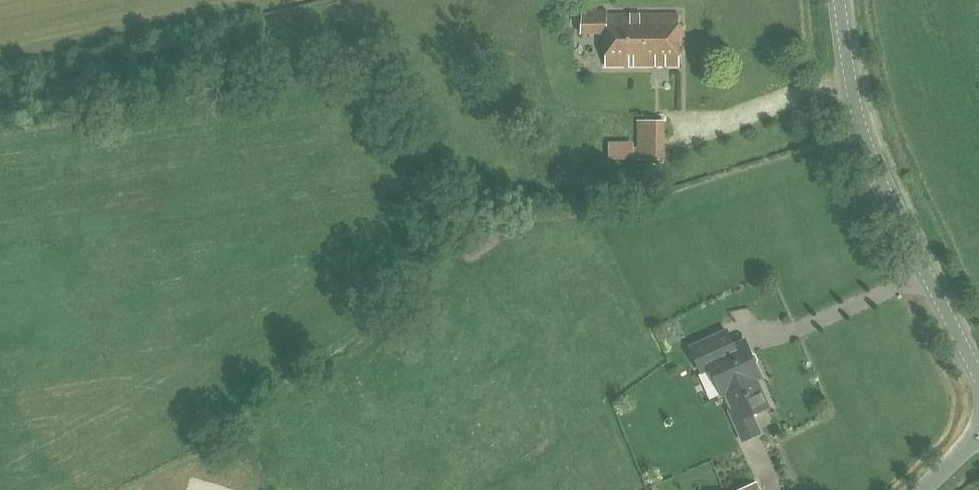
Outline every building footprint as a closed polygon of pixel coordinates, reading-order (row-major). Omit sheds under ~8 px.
[(679,65),(679,13),(605,14),(605,10),(581,10),(581,33),(605,33),(605,66),(679,65)] [(641,145),(641,158),(663,159),(664,121),(641,121),(641,145)] [(609,144),(609,159),(634,159),(634,142),(609,141),(609,144)] [(727,330),(691,347),(702,372),(711,368),(723,395),(727,393),(729,398),(734,408),(730,410),(744,440),(761,433),(752,414),(769,407),(768,406),(767,406),(765,403),(766,400),(763,392),(760,391),(758,387),(757,387),(756,386),(754,381),(762,377),(745,340),(734,345),(727,330)]
